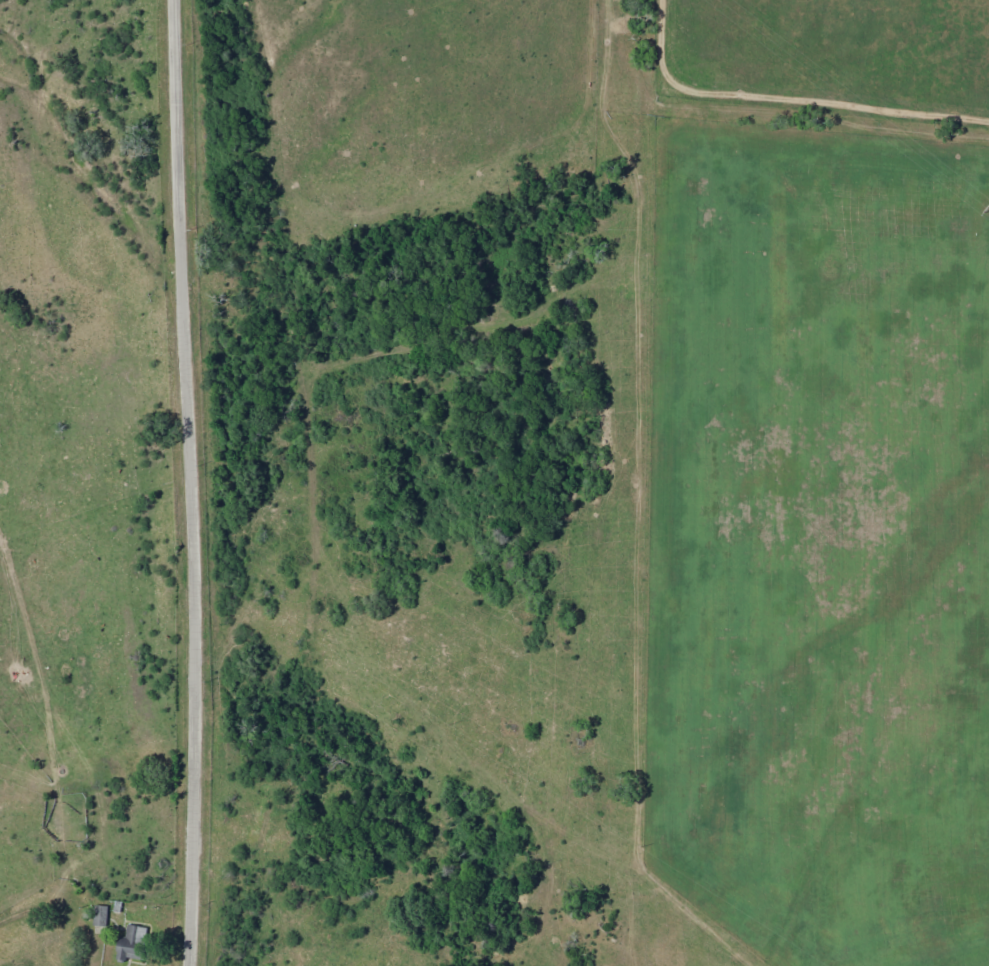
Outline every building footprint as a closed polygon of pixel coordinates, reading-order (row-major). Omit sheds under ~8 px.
[(107,906),(94,906),(94,925),(107,926),(107,906)] [(147,928),(127,924),(125,938),(118,936),(115,957),(141,962),(147,928)]
